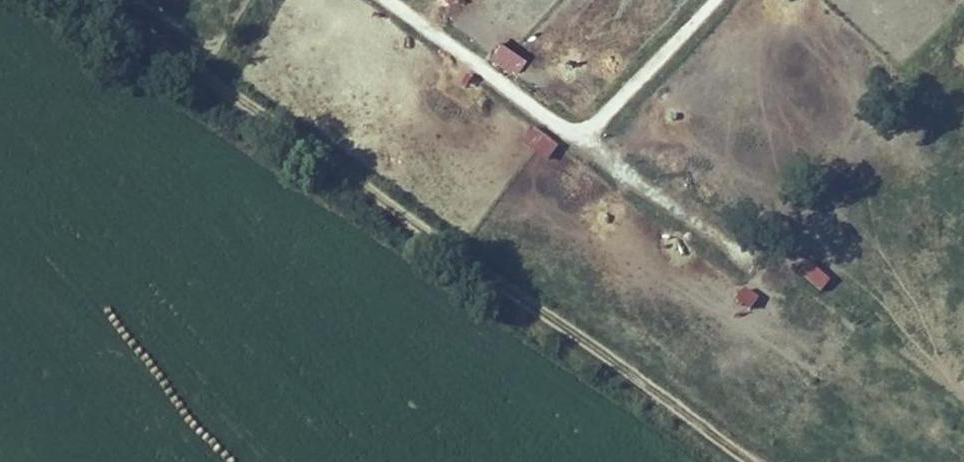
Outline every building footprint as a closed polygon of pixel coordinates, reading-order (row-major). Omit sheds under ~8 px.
[(490,55),(516,72),(528,54),(501,37),(490,55)] [(548,162),(561,146),(535,126),(522,142),(548,162)] [(806,258),(795,270),(818,290),(829,278),(806,258)]
